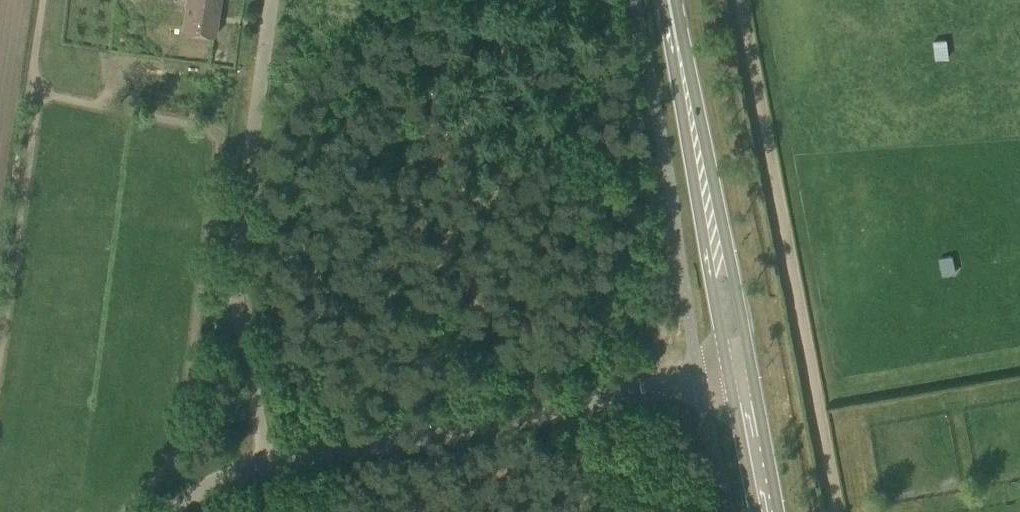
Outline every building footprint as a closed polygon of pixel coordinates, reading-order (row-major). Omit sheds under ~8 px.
[(221,0),(188,0),(184,31),(216,35),(221,0)] [(940,258),(943,274),(955,272),(952,256),(940,258)]
